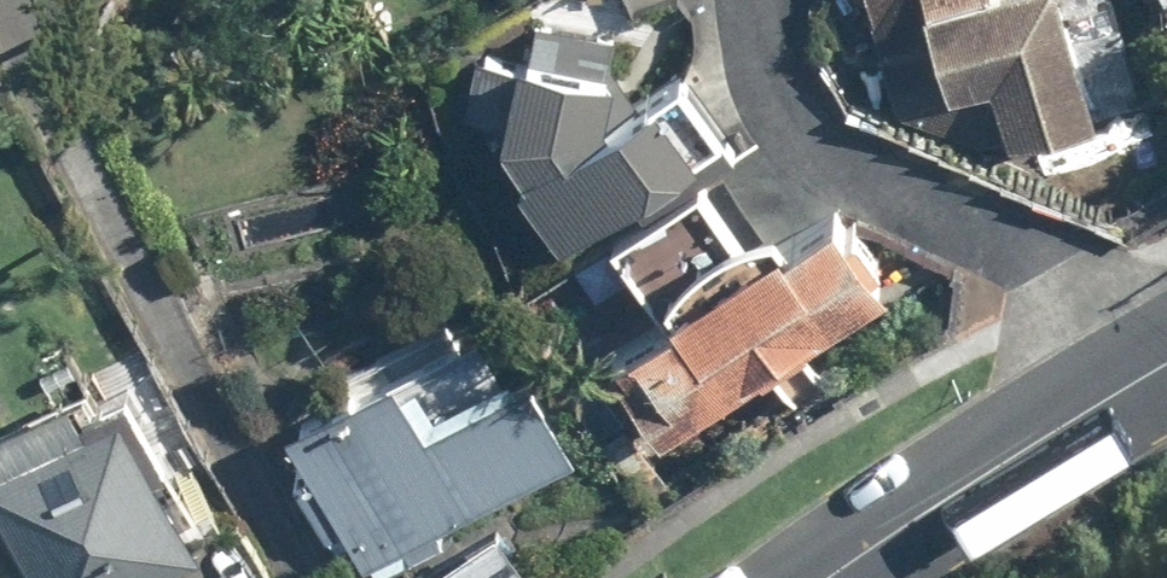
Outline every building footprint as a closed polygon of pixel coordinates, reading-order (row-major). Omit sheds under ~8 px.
[(903,115),(987,148),(1109,112),(1076,0),(873,0),(903,115)] [(630,25),(525,6),(509,163),(558,240),(728,134),(687,68),(613,113),(630,25)] [(709,176),(614,237),(658,305),(604,339),(662,428),(895,279),(837,190),(752,244),(709,176)] [(292,411),(373,563),(585,451),(504,299),(292,411)] [(31,577),(152,577),(210,549),(128,381),(90,400),(81,382),(0,421),(0,515),(31,577)] [(388,577),(541,577),(505,513),(388,577)]
